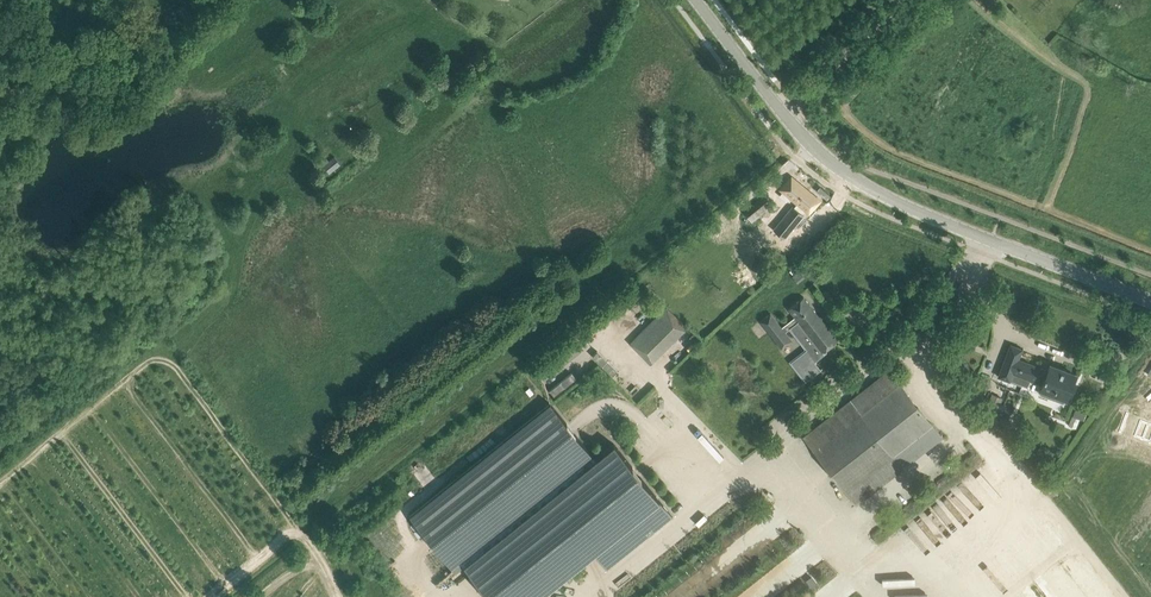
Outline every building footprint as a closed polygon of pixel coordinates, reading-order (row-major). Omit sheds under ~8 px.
[(809,213),(820,201),(791,177),(781,190),(784,192),(777,200),(784,205),(790,197),(809,213)] [(764,196),(745,211),(753,220),(772,204),(764,196)] [(774,250),(781,256),(787,249),(780,243),(774,250)] [(799,270),(792,276),(798,282),(805,277),(799,270)] [(823,351),(839,338),(820,314),(818,315),(803,296),(788,309),(795,317),(782,327),(771,313),(760,321),(781,348),(792,340),(785,332),(790,328),(807,349),(791,362),(806,380),(802,383),(803,383),(822,368),(820,369),(815,361),(827,352),(826,351),(825,353),(823,351)] [(667,307),(630,344),(650,364),(687,327),(667,307)] [(573,343),(562,352),(569,360),(580,351),(573,343)] [(1021,349),(1011,345),(999,376),(1009,380),(1013,372),(1042,383),(1041,388),(1066,398),(1075,375),(1049,365),(1047,371),(1017,359),(1021,349)] [(598,358),(612,374),(617,369),(598,349),(551,390),(556,396),(598,358)] [(560,367),(553,359),(536,373),(543,381),(560,367)] [(856,504),(941,436),(889,370),(804,437),(856,504)] [(996,411),(1001,398),(992,394),(987,408),(996,411)] [(650,535),(673,517),(614,444),(595,459),(550,403),(410,516),(455,572),(464,564),(490,596),(539,596),(637,519),(650,535)] [(1150,426),(1134,419),(1127,437),(1144,443),(1143,444),(1144,445),(1146,439),(1150,441),(1150,424),(1150,426)] [(426,466),(416,475),(424,485),(435,476),(426,466)]
